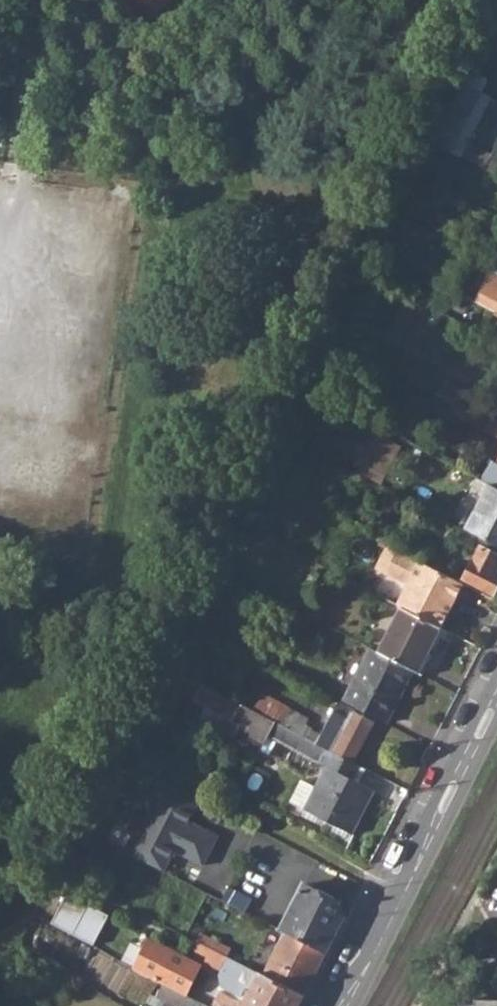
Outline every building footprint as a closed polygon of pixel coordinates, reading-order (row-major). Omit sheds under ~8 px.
[(147,15),(166,0),(135,0),(147,15)] [(435,142),(453,151),(485,94),(468,84),(435,142)] [(482,166),(496,174),(496,162),(470,148),(465,158),(482,166)] [(496,310),(496,266),(478,300),(496,310)] [(364,471),(381,480),(401,444),(384,434),(364,471)] [(496,485),(496,459),(486,479),(491,482),(496,485)] [(468,505),(477,509),(491,482),(486,479),(482,477),(468,505)] [(491,482),(477,509),(468,526),(496,542),(496,485),(491,482)] [(388,570),(399,548),(389,542),(378,565),(388,570)] [(494,593),(496,587),(496,572),(494,570),(496,564),(496,555),(481,546),(465,578),(494,593)] [(406,606),(442,624),(464,582),(399,548),(388,570),(410,581),(398,602),(403,604),(406,606)] [(403,604),(380,651),(416,669),(418,671),(442,624),(406,606),(403,604)] [(343,698),(388,722),(416,669),(380,651),(371,646),(343,698)] [(241,728),(266,741),(269,735),(276,721),(265,715),(255,709),(240,701),(223,692),(205,682),(198,696),(227,712),(222,723),(239,732),(241,728)] [(240,701),(255,709),(263,693),(249,685),(240,701)] [(276,721),(302,735),(306,726),(310,718),(273,699),(265,715),(276,721)] [(302,735),(353,761),(375,721),(339,703),(322,735),(306,726),(302,735)] [(291,799),(353,833),(376,790),(355,779),(361,765),(353,761),(302,735),(276,721),(269,735),(326,765),(315,788),(301,781),(291,799)] [(134,829),(125,846),(165,866),(175,847),(204,862),(218,834),(190,820),(200,800),(160,779),(151,796),(153,804),(141,827),(134,829)] [(288,930),(326,950),(345,913),(340,900),(304,881),(281,926),(288,930)] [(223,896),(245,908),(252,894),(230,883),(223,896)] [(98,906),(82,934),(97,942),(112,914),(98,906)] [(288,930),(265,974),(303,993),(326,950),(288,930)] [(212,946),(229,955),(233,947),(203,931),(199,939),(212,946)] [(164,981),(187,992),(203,962),(149,937),(135,965),(144,972),(164,981)] [(194,949),(207,955),(207,954),(212,946),(199,939),(194,949)] [(303,993),(265,974),(229,955),(212,946),(207,954),(207,955),(205,959),(222,968),(219,972),(223,987),(216,1000),(219,1005),(296,1005),(303,993)] [(214,1005),(187,992),(164,981),(158,995),(182,1005),(214,1005)] [(458,1004),(458,1005),(496,1005),(496,999),(476,998),(476,1005),(458,1004)]
